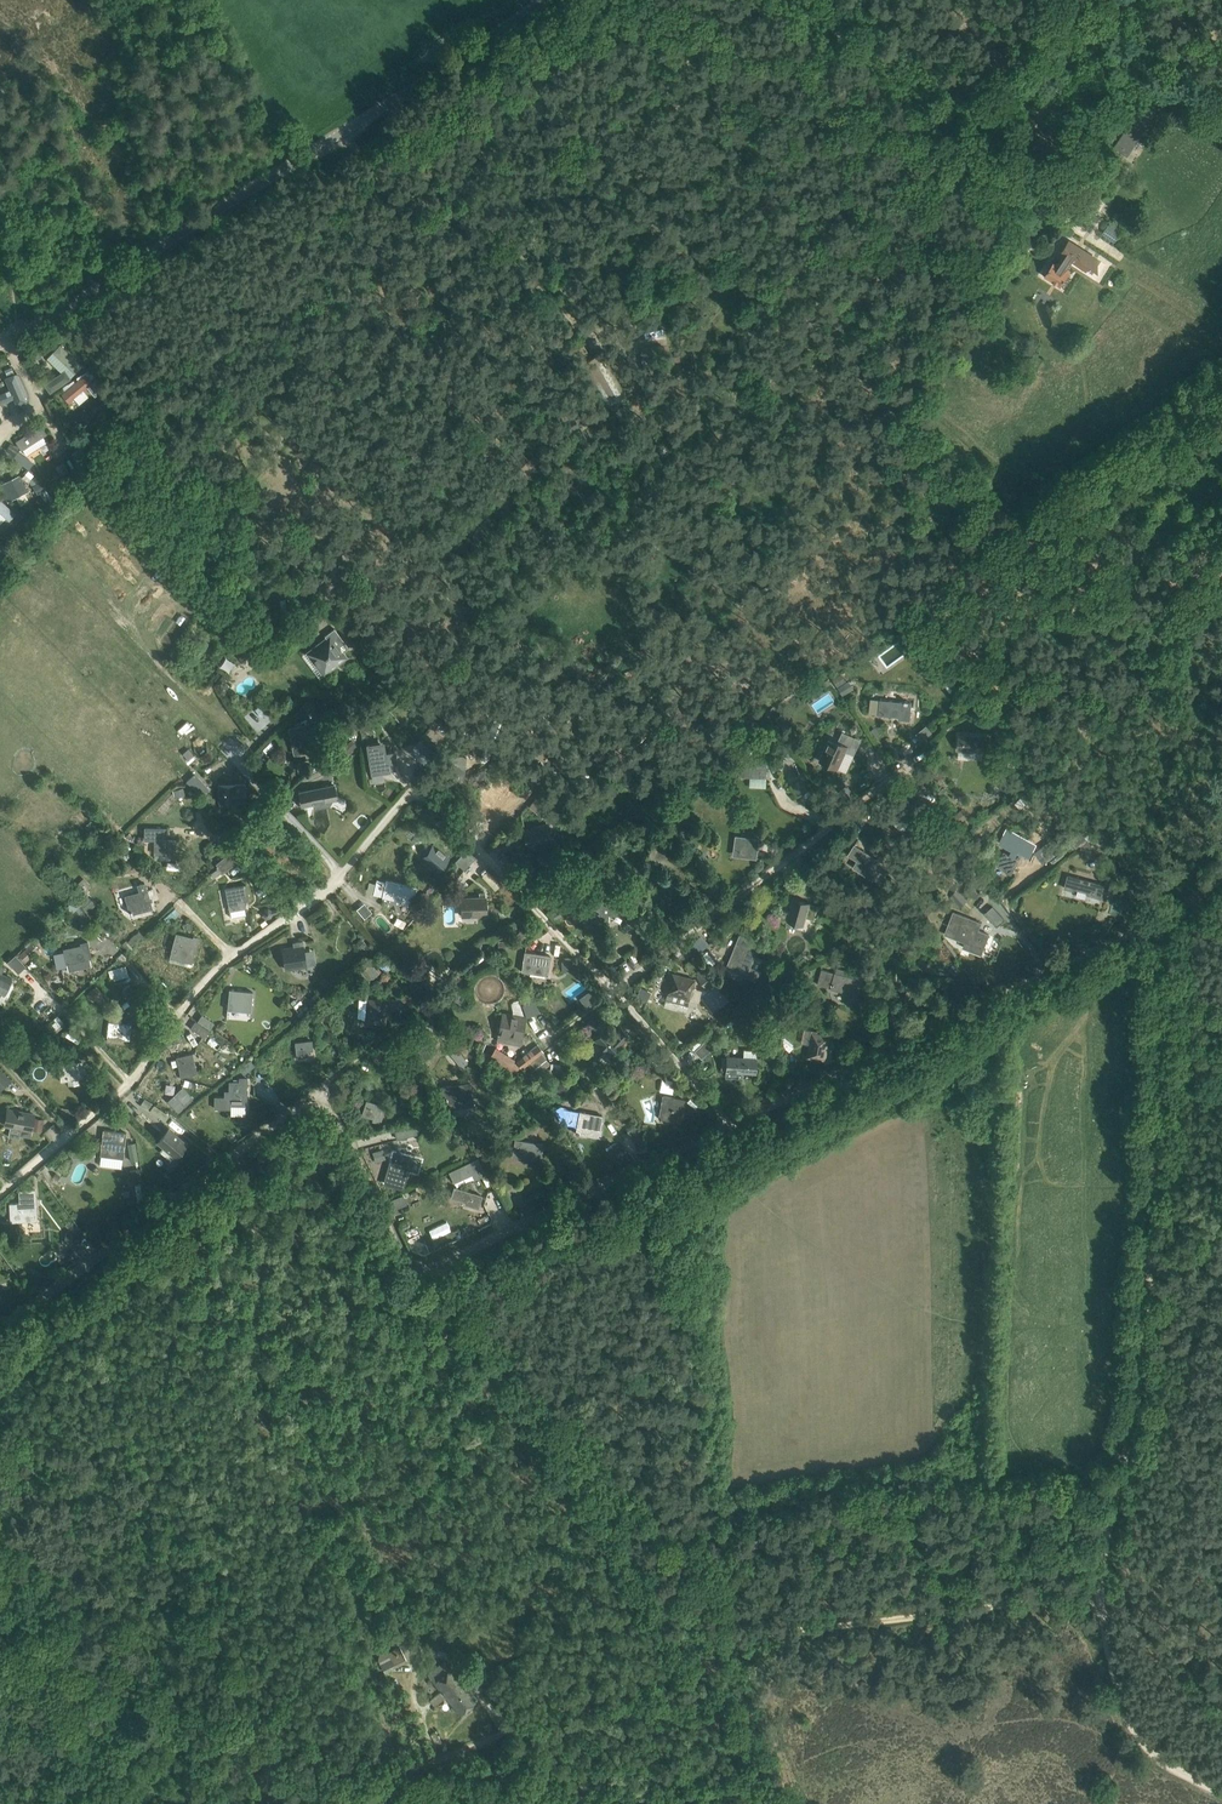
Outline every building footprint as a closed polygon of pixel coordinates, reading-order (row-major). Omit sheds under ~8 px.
[(1111,145),(1124,155),(1163,101),(1175,110),(1183,98),(1158,80),(1111,145)] [(1111,221),(1103,233),(1115,241),(1122,230),(1111,221)] [(1045,274),(1045,275),(1061,287),(1070,273),(1072,270),(1070,269),(1078,256),(1088,262),(1098,253),(1071,237),(1064,248),(1064,247),(1060,253),(1061,253),(1055,263),(1053,262),(1049,268),(1048,267),(1044,273),(1045,274)] [(593,303),(587,298),(578,308),(584,313),(593,303)] [(48,358),(62,371),(65,369),(70,378),(75,373),(83,365),(61,344),(53,351),(48,358)] [(42,356),(38,347),(28,351),(32,360),(42,356)] [(657,357),(655,348),(640,350),(641,359),(657,357)] [(608,405),(623,396),(598,352),(583,360),(608,405)] [(6,369),(9,375),(15,372),(12,366),(6,369)] [(62,371),(44,383),(50,392),(71,378),(70,378),(65,369),(62,371)] [(0,394),(0,400),(1,403),(14,398),(17,406),(27,401),(16,373),(5,377),(10,390),(0,394)] [(85,373),(62,393),(69,402),(93,382),(85,373)] [(89,390),(96,397),(103,391),(96,383),(89,390)] [(42,424),(15,440),(21,450),(28,445),(31,451),(47,441),(43,436),(47,433),(42,424)] [(71,452),(80,466),(97,456),(87,441),(71,452)] [(13,457),(22,464),(28,457),(18,450),(13,457)] [(515,472),(524,482),(538,469),(528,459),(515,472)] [(73,478),(65,461),(57,465),(65,482),(73,478)] [(0,484),(0,485),(8,501),(28,491),(20,474),(0,484)] [(47,486),(41,479),(33,485),(38,492),(47,486)] [(9,519),(15,511),(0,498),(0,511),(9,519)] [(0,542),(0,560),(3,562),(12,550),(0,542)] [(284,595),(277,597),(282,612),(290,609),(284,595)] [(323,676),(348,658),(330,633),(305,652),(323,676)] [(843,672),(833,678),(837,686),(848,680),(843,672)] [(849,680),(838,687),(844,696),(855,689),(849,680)] [(948,691),(953,687),(948,680),(943,684),(948,691)] [(912,702),(881,699),(879,714),(880,714),(880,713),(900,715),(899,718),(910,719),(911,707),(912,702)] [(791,724),(783,713),(776,718),(785,729),(791,724)] [(362,722),(371,732),(380,724),(371,715),(362,722)] [(295,726),(288,727),(293,754),(314,751),(308,720),(295,722),(295,726)] [(917,732),(921,738),(931,731),(927,725),(917,732)] [(422,736),(435,747),(442,738),(430,727),(422,736)] [(877,738),(880,735),(875,728),(871,731),(877,738)] [(959,734),(959,749),(988,751),(989,736),(959,734)] [(838,770),(847,750),(852,752),(854,748),(838,740),(837,743),(829,739),(818,761),(838,770)] [(355,747),(349,741),(341,749),(346,755),(355,747)] [(748,756),(753,756),(753,745),(743,747),(742,756),(748,756)] [(427,765),(428,765),(437,754),(429,746),(428,747),(427,749),(419,758),(426,764),(427,765)] [(188,749),(183,753),(187,758),(192,754),(188,749)] [(398,764),(396,750),(383,753),(383,757),(367,760),(370,776),(391,772),(390,770),(397,769),(396,764),(398,764)] [(464,785),(466,755),(444,753),(443,771),(450,771),(449,784),(464,785)] [(767,771),(768,757),(753,756),(748,756),(742,756),(741,756),(740,775),(767,776),(768,771),(767,771)] [(732,762),(724,768),(729,774),(736,768),(732,762)] [(187,781),(201,796),(210,789),(196,773),(187,781)] [(276,776),(275,778),(273,777),(270,787),(272,787),(282,790),(286,779),(276,776)] [(792,784),(798,794),(807,788),(801,778),(792,784)] [(245,784),(219,785),(219,800),(246,800),(245,784)] [(337,799),(334,784),(299,791),(299,790),(296,791),(299,806),(337,799)] [(185,793),(184,787),(174,790),(176,795),(185,793)] [(826,791),(837,805),(843,800),(847,796),(846,795),(849,793),(846,789),(840,793),(837,789),(833,793),(829,788),(826,791)] [(491,793),(472,812),(489,829),(508,811),(491,793)] [(677,800),(682,807),(689,801),(684,795),(677,800)] [(1021,806),(1025,802),(1021,798),(1017,802),(1021,806)] [(969,817),(963,809),(951,817),(957,825),(969,817)] [(1062,833),(1068,827),(1062,821),(1056,827),(1062,833)] [(551,841),(547,823),(523,828),(527,846),(551,841)] [(175,839),(166,839),(166,828),(145,827),(145,839),(155,839),(155,853),(159,853),(160,853),(170,853),(170,856),(175,856),(175,839)] [(1076,842),(1079,845),(1087,838),(1080,831),(1070,840),(1074,845),(1076,842)] [(756,858),(759,838),(736,835),(733,855),(756,858)] [(1098,851),(1087,838),(1079,845),(1090,858),(1098,851)] [(434,839),(420,853),(436,868),(450,854),(434,839)] [(1036,851),(1044,860),(1058,849),(1050,839),(1036,851)] [(687,855),(652,844),(648,857),(661,862),(659,870),(680,877),(687,855)] [(884,863),(855,845),(849,854),(866,865),(861,872),(878,884),(885,874),(879,870),(884,863)] [(1068,853),(1063,846),(1050,857),(1055,864),(1068,853)] [(475,858),(468,851),(457,864),(464,870),(475,858)] [(1011,873),(1021,854),(1016,851),(1014,856),(1004,851),(998,864),(1008,869),(1007,871),(1011,873)] [(235,864),(228,855),(218,864),(219,865),(217,866),(222,873),(235,864)] [(602,857),(582,871),(586,875),(605,861),(602,857)] [(561,868),(556,876),(564,882),(570,874),(561,868)] [(1105,885),(1068,875),(1065,887),(1074,890),(1075,888),(1089,892),(1088,893),(1102,897),(1105,885)] [(700,890),(705,884),(693,876),(689,881),(700,890)] [(386,882),(377,880),(374,893),(383,895),(383,896),(397,899),(396,903),(412,906),(416,886),(398,882),(386,879),(386,882)] [(140,891),(124,895),(128,911),(132,910),(133,913),(152,908),(147,889),(147,890),(145,883),(138,884),(140,891)] [(981,886),(966,883),(964,893),(967,893),(979,896),(981,886)] [(958,889),(950,897),(961,908),(969,900),(958,889)] [(488,892),(480,893),(480,897),(461,898),(461,912),(461,915),(470,915),(481,915),(484,914),(487,914),(486,907),(489,907),(488,892)] [(243,893),(222,897),(224,912),(230,910),(232,917),(246,914),(245,907),(243,893)] [(80,901),(89,911),(97,903),(88,894),(80,901)] [(804,924),(811,903),(793,898),(790,912),(783,910),(781,917),(804,924)] [(622,902),(593,900),(592,907),(582,907),(581,919),(586,919),(586,923),(592,924),(603,924),(603,912),(607,912),(607,914),(621,914),(622,902)] [(362,919),(372,910),(365,901),(355,910),(362,919)] [(997,924),(1005,917),(993,904),(985,911),(997,924)] [(80,905),(73,910),(83,923),(90,917),(80,905)] [(552,913),(555,918),(561,915),(558,910),(552,913)] [(978,929),(981,921),(953,911),(944,933),(972,944),(970,949),(982,953),(989,934),(978,929)] [(83,926),(89,934),(98,926),(91,919),(83,926)] [(193,926),(191,920),(183,923),(185,929),(193,926)] [(518,943),(520,940),(523,942),(529,934),(518,926),(510,937),(518,943)] [(170,957),(192,963),(198,939),(176,933),(170,957)] [(703,934),(692,940),(697,949),(708,943),(703,934)] [(751,963),(759,944),(753,942),(754,940),(741,934),(732,956),(751,963)] [(361,938),(355,943),(362,951),(368,946),(361,938)] [(292,943),(293,947),(282,948),(286,969),(306,966),(303,945),(303,941),(292,943)] [(507,941),(498,941),(498,952),(507,952),(507,941)] [(31,943),(17,956),(23,963),(37,950),(31,943)] [(67,970),(79,968),(78,961),(90,959),(89,954),(93,953),(92,949),(91,946),(87,947),(86,943),(63,948),(66,964),(67,970)] [(699,959),(707,963),(712,953),(704,949),(699,959)] [(550,955),(525,951),(523,963),(522,971),(542,974),(548,974),(550,960),(550,955)] [(18,972),(25,966),(15,955),(8,961),(18,972)] [(562,957),(563,970),(572,969),(571,956),(562,957)] [(691,971),(701,966),(697,957),(687,962),(691,971)] [(369,981),(379,973),(370,961),(360,970),(369,981)] [(920,961),(917,967),(931,972),(934,966),(920,961)] [(773,965),(773,979),(788,979),(787,964),(773,965)] [(109,971),(112,980),(129,975),(126,965),(109,971)] [(718,982),(707,969),(698,977),(708,988),(710,986),(718,995),(724,990),(718,982)] [(799,975),(802,980),(810,975),(807,969),(799,975)] [(852,978),(829,970),(827,978),(834,980),(832,987),(848,992),(848,995),(857,997),(864,974),(854,971),(852,978)] [(4,995),(13,977),(0,971),(0,993),(4,995)] [(671,972),(666,992),(690,999),(695,979),(671,972)] [(408,988),(418,998),(426,990),(417,980),(408,988)] [(782,989),(786,996),(802,986),(798,980),(782,989)] [(453,982),(444,989),(448,994),(457,987),(453,982)] [(135,991),(130,984),(123,989),(128,996),(135,991)] [(88,995),(96,1002),(97,1001),(100,1004),(106,998),(103,995),(104,994),(97,986),(88,995)] [(651,992),(642,987),(638,995),(647,1000),(651,992)] [(253,991),(229,989),(229,997),(231,997),(230,1002),(228,1002),(227,1009),(240,1010),(251,1012),(252,1003),(253,991)] [(592,990),(581,995),(584,1003),(596,998),(592,990)] [(310,998),(317,1002),(321,999),(316,993),(310,998)] [(387,1000),(366,998),(364,1025),(385,1026),(387,1000)] [(522,999),(514,1001),(516,1010),(524,1009),(522,999)] [(524,1005),(528,1017),(541,1012),(537,1000),(524,1005)] [(718,1016),(722,1022),(727,1018),(731,1016),(737,1012),(732,1003),(725,1007),(728,1011),(723,1013),(718,1016)] [(742,1016),(751,1026),(760,1018),(751,1008),(742,1016)] [(498,1036),(522,1041),(526,1016),(502,1011),(498,1036)] [(555,1014),(550,1018),(555,1024),(560,1020),(555,1014)] [(58,1015),(53,1019),(56,1022),(52,1024),(57,1031),(66,1024),(58,1015)] [(119,1023),(109,1021),(108,1035),(113,1036),(113,1037),(124,1038),(125,1037),(129,1038),(131,1024),(129,1024),(129,1022),(125,1021),(125,1023),(119,1023)] [(206,1028),(196,1021),(191,1027),(204,1037),(209,1030),(206,1028)] [(604,1062),(629,1035),(621,1028),(613,1037),(604,1029),(593,1040),(605,1051),(600,1058),(604,1062)] [(807,1057),(826,1061),(831,1035),(812,1031),(807,1057)] [(421,1058),(432,1052),(422,1036),(411,1043),(421,1058)] [(296,1057),(314,1055),(311,1039),(294,1042),(296,1057)] [(704,1042),(695,1050),(701,1058),(712,1048),(706,1040),(704,1042)] [(544,1052),(538,1044),(515,1062),(521,1069),(544,1052)] [(467,1062),(456,1048),(450,1052),(462,1066),(467,1062)] [(178,1077),(197,1073),(192,1053),(174,1057),(178,1077)] [(738,1071),(756,1072),(757,1056),(728,1054),(727,1056),(727,1069),(726,1075),(738,1076),(738,1071)] [(251,1060),(239,1068),(243,1074),(255,1066),(251,1060)] [(59,1064),(61,1080),(67,1079),(67,1078),(68,1077),(78,1076),(79,1076),(79,1075),(84,1075),(82,1061),(59,1064)] [(551,1063),(550,1078),(560,1079),(561,1064),(551,1063)] [(620,1067),(624,1073),(631,1069),(627,1063),(620,1067)] [(1,1068),(0,1069),(0,1085),(2,1083),(9,1077),(1,1068)] [(246,1103),(247,1097),(247,1077),(239,1077),(239,1082),(230,1082),(229,1090),(225,1090),(225,1095),(215,1095),(215,1107),(230,1107),(230,1103),(246,1103)] [(663,1078),(661,1090),(672,1092),(674,1080),(663,1078)] [(463,1100),(464,1107),(474,1105),(470,1082),(440,1086),(448,1102),(463,1100)] [(194,1098),(183,1086),(168,1100),(179,1112),(194,1098)] [(659,1117),(681,1121),(685,1098),(663,1094),(659,1117)] [(154,1107),(144,1099),(140,1103),(151,1111),(154,1107)] [(382,1108),(383,1105),(366,1099),(362,1114),(373,1118),(371,1121),(381,1124),(386,1110),(382,1108)] [(36,1114),(6,1108),(3,1125),(21,1129),(20,1134),(31,1137),(33,1130),(41,1131),(42,1128),(47,1129),(48,1120),(35,1118),(36,1114)] [(570,1109),(567,1125),(577,1127),(576,1134),(585,1135),(593,1129),(600,1131),(602,1115),(580,1111),(570,1109)] [(525,1130),(528,1134),(547,1122),(544,1118),(525,1130)] [(421,1124),(396,1130),(391,1128),(385,1129),(386,1140),(393,1139),(395,1147),(400,1146),(398,1140),(423,1132),(421,1124)] [(628,1131),(633,1139),(641,1135),(636,1126),(628,1131)] [(176,1156),(187,1143),(169,1127),(158,1140),(176,1156)] [(100,1162),(122,1165),(123,1157),(125,1143),(110,1140),(111,1131),(104,1130),(101,1154),(100,1162)] [(637,1145),(644,1141),(640,1134),(633,1138),(637,1145)] [(544,1143),(515,1139),(512,1154),(541,1159),(544,1143)] [(127,1143),(130,1161),(138,1160),(135,1142),(127,1143)] [(474,1149),(477,1155),(483,1152),(480,1146),(474,1149)] [(372,1152),(375,1161),(385,1158),(382,1148),(372,1152)] [(384,1183),(403,1188),(411,1158),(393,1153),(384,1183)] [(478,1158),(465,1164),(470,1175),(473,1174),(476,1179),(486,1174),(478,1158)] [(470,1175),(465,1164),(450,1171),(455,1182),(470,1175)] [(128,1171),(129,1181),(140,1180),(139,1170),(128,1171)] [(483,1195),(454,1187),(451,1197),(466,1202),(465,1203),(478,1208),(483,1195)] [(36,1189),(20,1189),(20,1203),(9,1203),(10,1221),(37,1220),(36,1189)] [(64,1242),(80,1246),(83,1235),(67,1231),(64,1242)] [(73,1247),(65,1254),(72,1262),(80,1255),(73,1247)] [(378,1660),(384,1672),(407,1661),(400,1646),(388,1652),(384,1645),(380,1647),(378,1660)] [(434,1706),(446,1696),(460,1714),(478,1699),(452,1668),(450,1669),(444,1662),(428,1675),(441,1691),(429,1700),(434,1706)] [(442,1741),(436,1731),(431,1734),(437,1744),(442,1741)]
